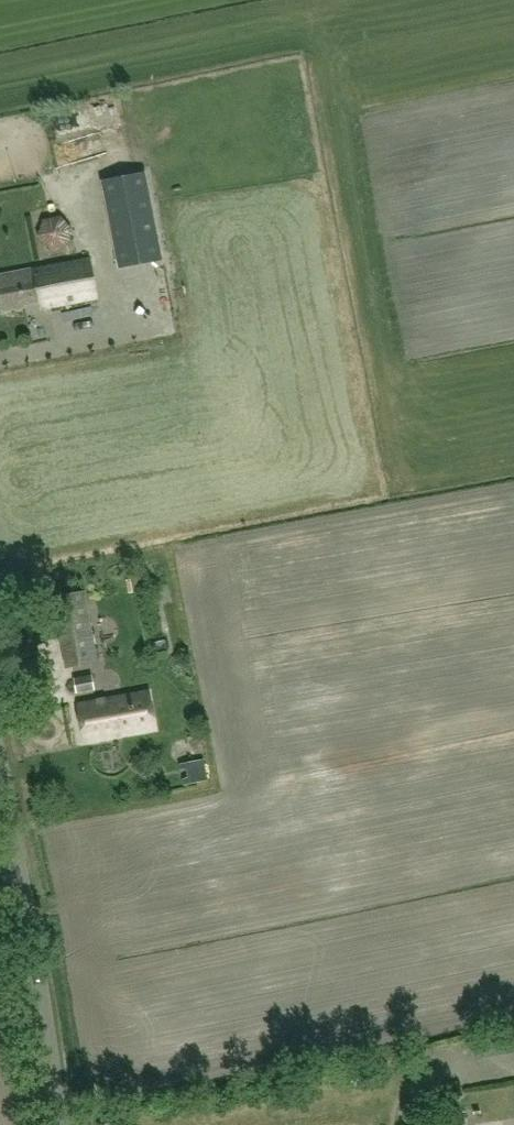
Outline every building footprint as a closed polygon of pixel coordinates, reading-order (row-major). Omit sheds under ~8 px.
[(74,185),(119,175),(116,162),(71,172),(74,185)] [(119,268),(163,259),(146,172),(102,181),(119,268)] [(44,219),(39,235),(50,249),(67,245),(72,228),(61,216),(44,219)] [(7,310),(41,304),(42,308),(97,298),(90,257),(0,273),(0,292),(4,311),(7,310)] [(98,661),(85,591),(58,596),(71,665),(98,661)] [(91,675),(75,678),(78,693),(95,690),(91,675)] [(150,691),(78,703),(85,741),(156,728),(150,691)] [(212,777),(208,756),(187,759),(190,781),(212,777)] [(418,1118),(419,1124),(435,1124),(433,1115),(418,1118)]
